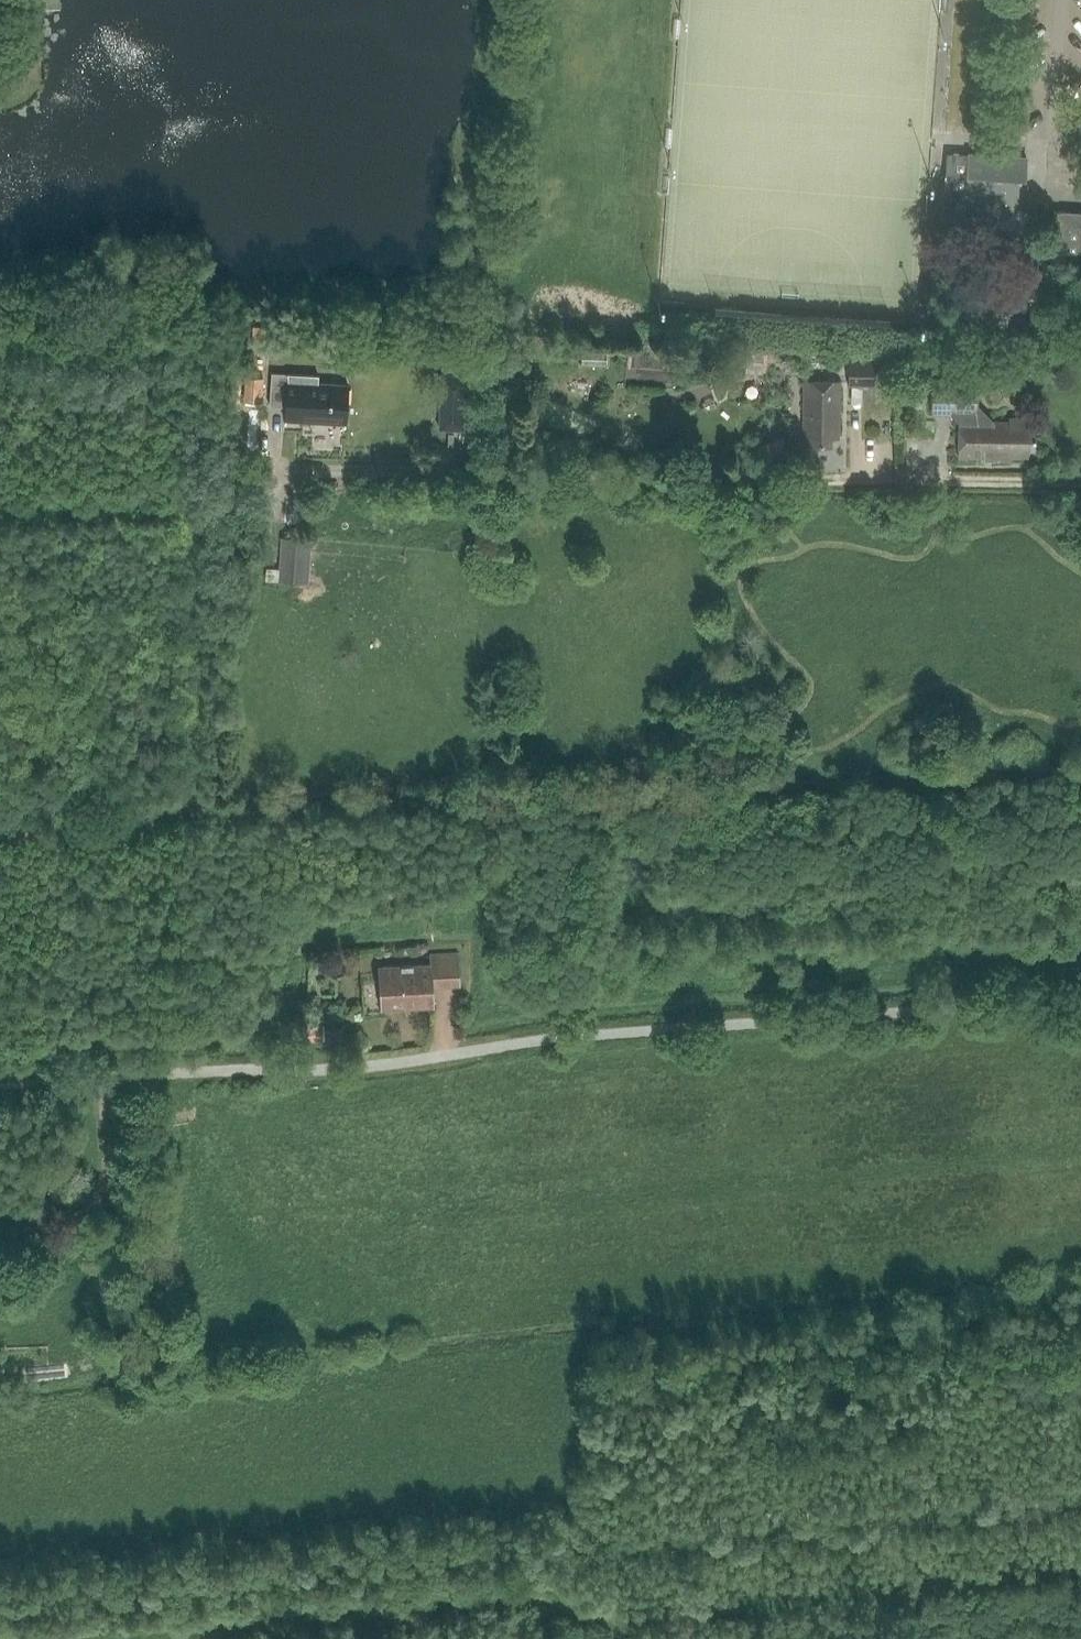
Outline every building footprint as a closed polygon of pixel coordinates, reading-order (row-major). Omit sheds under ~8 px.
[(1025,181),(1027,158),(978,155),(976,176),(968,176),(966,210),(1016,213),(1018,181),(1025,181)] [(1050,267),(1080,270),(1080,214),(1054,212),(1050,267)] [(745,351),(745,373),(762,374),(763,352),(745,351)] [(878,363),(848,363),(848,386),(877,387),(878,363)] [(346,429),(349,385),(348,385),(347,387),(318,385),(319,376),(272,374),(270,406),(271,407),(271,405),(286,406),(285,426),(286,426),(287,419),(345,422),(345,429),(346,429)] [(464,431),(466,375),(440,374),(439,430),(464,431)] [(262,376),(246,375),(245,400),(261,401),(262,376)] [(984,458),(984,461),(1011,460),(1011,457),(1029,457),(1029,450),(1036,450),(1036,430),(1031,430),(1031,419),(1010,419),(1010,422),(993,422),(979,408),(976,408),(976,380),(934,380),(933,415),(952,415),(959,422),(959,458),(984,458)] [(811,438),(811,445),(832,445),(832,438),(839,438),(840,381),(805,381),(804,437),(811,438)] [(791,459),(783,437),(757,446),(765,469),(791,459)] [(308,583),(312,539),(281,537),(278,580),(308,583)] [(381,1010),(435,1006),(433,987),(461,986),(459,955),(432,957),(432,964),(379,967),(381,1010)] [(324,1024),(308,1025),(308,1040),(324,1039),(324,1029),(324,1024)] [(343,1030),(328,1031),(328,1040),(343,1039),(343,1030)]
